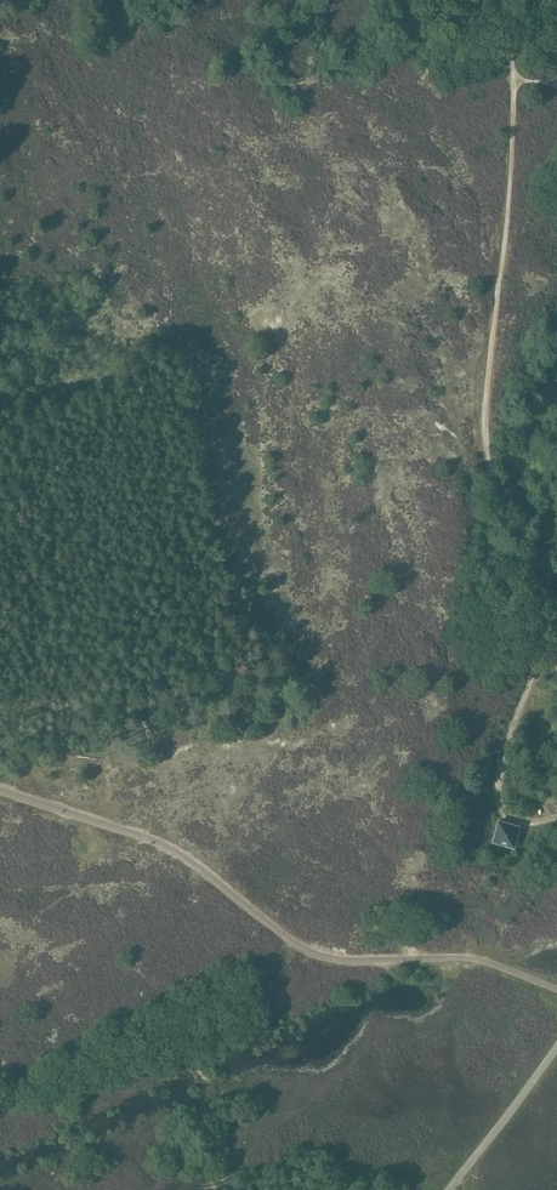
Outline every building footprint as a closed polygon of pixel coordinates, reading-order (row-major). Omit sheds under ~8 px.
[(520,827),(506,824),(499,822),(493,843),(514,849),(520,827)]
